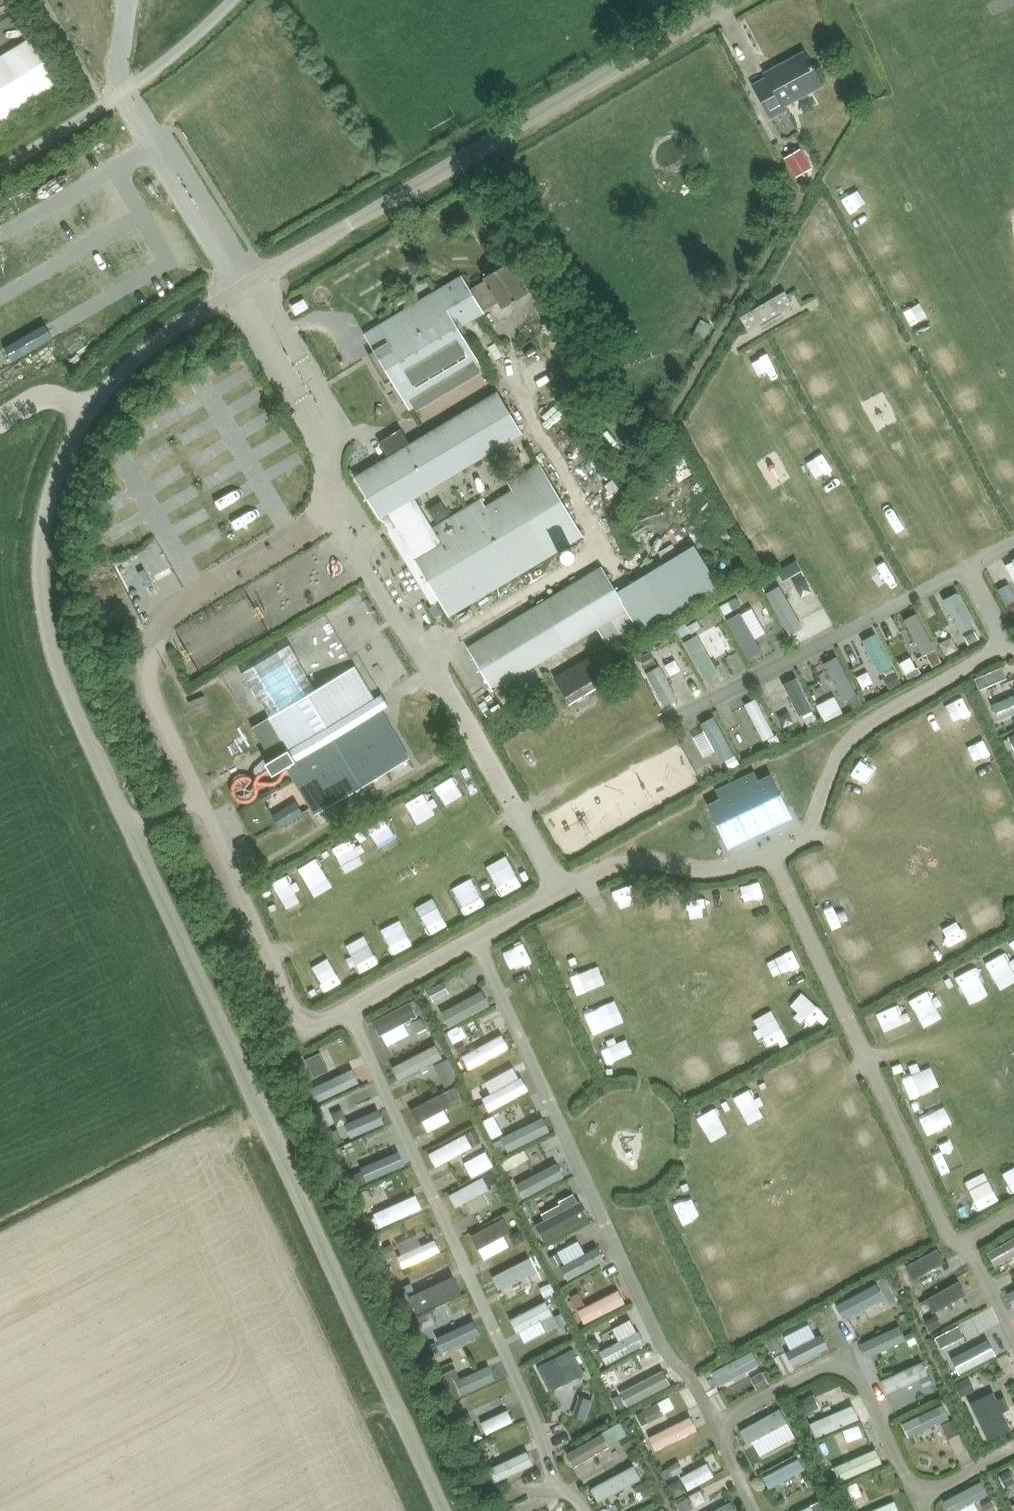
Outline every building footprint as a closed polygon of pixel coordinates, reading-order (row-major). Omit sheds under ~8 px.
[(61,84),(33,38),(0,59),(0,122),(61,84)] [(821,85),(804,53),(765,74),(767,78),(752,86),(769,119),(784,111),(782,106),(821,85)] [(794,176),(795,178),(811,169),(812,168),(800,149),(784,158),(794,176)] [(848,154),(833,162),(839,172),(854,163),(848,154)] [(856,171),(839,178),(843,189),(860,182),(856,171)] [(856,209),(871,202),(866,190),(850,198),(856,209)] [(872,239),(880,252),(889,246),(881,233),(872,239)] [(409,410),(481,367),(457,328),(483,313),(479,308),(496,299),(502,309),(526,294),(507,263),(483,278),(485,281),(469,290),(462,277),(364,335),(409,410)] [(863,288),(854,294),(865,308),(873,302),(863,288)] [(784,292),(739,318),(747,332),(792,306),(784,292)] [(308,309),(303,300),(291,306),(295,315),(308,309)] [(983,315),(974,319),(983,340),(992,336),(983,315)] [(800,357),(810,353),(802,335),(792,339),(800,357)] [(1002,375),(1009,391),(1013,389),(1013,370),(1002,375)] [(388,457),(354,478),(432,606),(439,602),(448,616),(582,536),(540,465),(506,484),(510,491),(485,506),(481,499),(432,529),(414,498),(521,434),(497,393),(409,445),(400,430),(379,442),(384,451),(388,457)] [(928,422),(941,435),(948,428),(935,415),(928,422)] [(970,442),(984,457),(991,450),(978,435),(970,442)] [(200,472),(220,486),(226,477),(206,463),(200,472)] [(1012,513),(1013,513),(1013,489),(1005,492),(1012,513)] [(643,545),(653,563),(674,553),(664,534),(643,545)] [(694,547),(617,594),(640,632),(717,584),(694,547)] [(1013,579),(1013,550),(985,566),(996,586),(1013,576),(1013,579)] [(920,572),(914,556),(904,559),(909,575),(920,572)] [(601,568),(467,648),(492,691),(597,629),(610,651),(640,632),(617,594),(601,568)] [(789,588),(801,582),(794,568),(782,574),(789,588)] [(778,582),(763,590),(786,633),(801,625),(778,582)] [(950,631),(969,623),(953,586),(934,593),(950,631)] [(773,644),(763,624),(750,631),(736,605),(720,613),(745,659),(773,644)] [(913,605),(900,612),(919,650),(932,644),(913,605)] [(689,629),(699,623),(693,614),(672,627),(704,680),(716,673),(689,629)] [(875,668),(887,665),(874,627),(862,631),(875,668)] [(317,689),(290,644),(242,673),(269,718),(252,728),(271,760),(265,764),(272,775),(286,767),(314,815),(409,759),(380,711),(387,707),(389,707),(381,694),(380,694),(380,695),(373,699),(354,667),(317,689)] [(836,695),(850,690),(834,648),(820,653),(836,695)] [(563,696),(569,706),(595,690),(606,684),(590,656),(553,678),(563,696)] [(657,700),(670,693),(654,661),(641,668),(657,700)] [(676,702),(691,696),(681,669),(666,675),(676,702)] [(772,679),(777,695),(789,691),(794,707),(805,703),(795,671),(772,679)] [(993,717),(1013,709),(1013,682),(984,694),(993,717)] [(811,700),(817,711),(839,701),(834,689),(811,700)] [(750,691),(739,697),(759,735),(770,729),(750,691)] [(945,699),(941,709),(959,716),(963,706),(945,699)] [(711,712),(697,718),(716,761),(730,755),(711,712)] [(977,733),(967,737),(977,760),(987,756),(977,733)] [(842,773),(852,779),(863,761),(853,755),(842,773)] [(695,773),(710,767),(705,756),(691,762),(695,773)] [(758,780),(753,771),(713,790),(718,799),(706,805),(722,839),(728,836),(732,846),(786,821),(781,810),(786,808),(770,775),(758,780)] [(431,786),(437,797),(453,789),(447,778),(431,786)] [(1000,780),(990,784),(999,803),(1008,799),(1000,780)] [(437,799),(442,813),(461,806),(456,792),(437,799)] [(411,797),(394,807),(401,819),(418,809),(411,797)] [(423,809),(410,817),(418,830),(431,822),(423,809)] [(380,818),(360,827),(366,839),(385,830),(380,818)] [(467,847),(479,832),(470,826),(459,841),(467,847)] [(326,847),(332,860),(350,851),(344,838),(326,847)] [(293,868),(300,880),(318,870),(311,858),(293,868)] [(495,887),(516,880),(513,870),(492,877),(495,887)] [(624,902),(620,882),(604,885),(607,905),(624,902)] [(700,891),(675,894),(677,909),(702,906),(700,891)] [(425,925),(439,918),(429,898),(415,905),(425,925)] [(947,942),(965,933),(960,923),(942,933),(947,942)] [(390,948),(407,937),(400,928),(384,939),(390,948)] [(350,967),(369,957),(354,930),(335,940),(350,967)] [(984,952),(989,964),(1006,955),(1000,944),(984,952)] [(906,956),(911,965),(930,956),(926,946),(906,956)] [(788,954),(778,959),(786,977),(797,973),(788,954)] [(311,975),(315,985),(331,978),(327,968),(311,975)] [(448,1022),(488,1004),(479,984),(439,1001),(448,1022)] [(921,985),(903,994),(909,1006),(927,998),(921,985)] [(806,1022),(818,1008),(809,1001),(798,1015),(806,1022)] [(413,1016),(407,1002),(372,1019),(379,1033),(413,1016)] [(446,1040),(459,1035),(455,1024),(441,1029),(446,1040)] [(762,1042),(781,1034),(776,1024),(758,1033),(762,1042)] [(498,1030),(457,1049),(466,1068),(507,1049),(498,1030)] [(588,1039),(596,1063),(608,1060),(601,1035),(588,1039)] [(398,1078),(440,1055),(430,1038),(389,1061),(398,1078)] [(438,1059),(429,1068),(446,1084),(455,1075),(438,1059)] [(315,1077),(323,1094),(355,1079),(347,1061),(315,1077)] [(900,1089),(909,1085),(901,1064),(891,1068),(900,1089)] [(693,1084),(709,1073),(703,1065),(688,1076),(693,1084)] [(490,1109),(525,1091),(516,1075),(482,1093),(490,1109)] [(441,1087),(408,1101),(416,1121),(449,1107),(441,1087)] [(751,1107),(760,1125),(776,1117),(767,1099),(751,1107)] [(707,1123),(728,1113),(722,1100),(701,1110),(707,1123)] [(347,1131),(374,1124),(370,1108),(343,1115),(347,1131)] [(914,1114),(920,1135),(929,1133),(923,1112),(914,1114)] [(708,1129),(712,1143),(732,1137),(728,1123),(708,1129)] [(432,1161),(469,1143),(462,1128),(425,1146),(432,1161)] [(383,1138),(355,1149),(365,1174),(393,1163),(383,1138)] [(519,1145),(496,1159),(507,1177),(531,1163),(519,1145)] [(940,1172),(950,1168),(940,1148),(930,1152),(940,1172)] [(463,1162),(468,1172),(490,1163),(486,1153),(463,1162)] [(517,1198),(567,1174),(560,1158),(509,1182),(517,1198)] [(445,1187),(451,1203),(463,1199),(468,1212),(491,1203),(480,1173),(445,1187)] [(411,1188),(368,1205),(375,1223),(418,1205),(411,1188)] [(532,1220),(541,1238),(588,1214),(578,1196),(532,1220)] [(535,1199),(526,1206),(534,1218),(544,1211),(535,1199)] [(473,1243),(508,1234),(502,1216),(468,1225),(473,1243)] [(432,1231),(393,1240),(397,1261),(436,1252),(432,1231)] [(1004,1261),(1013,1259),(1013,1232),(997,1236),(1004,1261)] [(548,1241),(551,1251),(572,1245),(569,1235),(548,1241)] [(551,1263),(560,1279),(601,1257),(592,1241),(551,1263)] [(526,1254),(487,1266),(492,1283),(532,1271),(526,1254)] [(958,1284),(959,1284),(954,1274),(922,1288),(931,1309),(963,1294),(958,1284)] [(413,1307),(450,1293),(444,1277),(407,1291),(413,1307)] [(871,1279),(841,1292),(847,1308),(877,1295),(871,1279)] [(1013,1303),(1013,1302),(1013,1280),(1004,1285),(1013,1303)] [(573,1303),(581,1319),(622,1299),(613,1283),(573,1303)] [(514,1329),(550,1312),(541,1294),(506,1311),(514,1329)] [(429,1334),(437,1350),(473,1333),(466,1318),(429,1334)] [(812,1327),(804,1331),(800,1321),(785,1328),(790,1339),(773,1347),(779,1361),(820,1344),(812,1327)] [(890,1322),(862,1331),(864,1339),(892,1330),(890,1322)] [(603,1358),(641,1339),(633,1323),(595,1341),(603,1358)] [(946,1353),(954,1368),(981,1353),(974,1338),(946,1353)] [(647,1341),(633,1348),(639,1360),(653,1352),(647,1341)] [(567,1387),(564,1377),(578,1372),(567,1343),(535,1355),(549,1394),(567,1387)] [(714,1379),(756,1360),(749,1343),(706,1363),(714,1379)] [(917,1389),(928,1387),(920,1354),(883,1363),(890,1391),(916,1385),(917,1389)] [(458,1392),(492,1376),(485,1361),(451,1377),(458,1392)] [(759,1362),(747,1369),(755,1384),(767,1377),(759,1362)] [(619,1383),(627,1397),(662,1377),(654,1363),(619,1383)] [(605,1386),(618,1380),(611,1366),(599,1372),(605,1386)] [(705,1367),(695,1372),(704,1388),(713,1382),(705,1367)] [(1009,1426),(1001,1393),(992,1395),(988,1380),(965,1386),(977,1434),(1009,1426)] [(639,1418),(671,1405),(665,1390),(633,1404),(639,1418)] [(577,1408),(589,1402),(583,1391),(571,1397),(577,1408)] [(844,1393),(803,1410),(810,1426),(851,1409),(844,1393)] [(906,1432),(945,1412),(937,1398),(899,1418),(906,1432)] [(775,1399),(736,1418),(745,1436),(784,1417),(775,1399)] [(481,1429),(510,1418),(504,1403),(475,1413),(481,1429)] [(650,1442),(693,1426),(686,1409),(643,1425),(650,1442)] [(862,1417),(863,1435),(874,1434),(873,1416),(862,1417)] [(775,1438),(790,1431),(785,1419),(770,1426),(775,1438)] [(621,1446),(615,1433),(603,1438),(597,1426),(566,1440),(574,1458),(594,1449),(598,1456),(621,1446)] [(818,1436),(824,1448),(846,1438),(841,1426),(818,1436)] [(492,1476),(529,1460),(521,1442),(484,1459),(492,1476)] [(866,1444),(836,1457),(842,1471),(872,1457),(866,1444)] [(915,1446),(912,1459),(925,1462),(928,1449),(915,1446)] [(796,1453),(759,1464),(764,1478),(800,1467),(796,1453)] [(675,1466),(682,1482),(710,1470),(702,1454),(675,1466)] [(601,1490),(638,1474),(630,1458),(593,1475),(601,1490)] [(996,1472),(1004,1483),(1013,1477),(1005,1465),(996,1472)] [(845,1493),(857,1488),(851,1474),(839,1479),(845,1493)] [(695,1480),(683,1486),(689,1498),(701,1493),(695,1480)] [(689,1508),(691,1510),(730,1510),(733,1509),(725,1491),(689,1508)] [(854,1505),(857,1510),(892,1510),(896,1509),(889,1492),(854,1505)] [(812,1509),(804,1495),(775,1510),(809,1510),(812,1509)] [(620,1510),(643,1510),(637,1501),(620,1510)]
